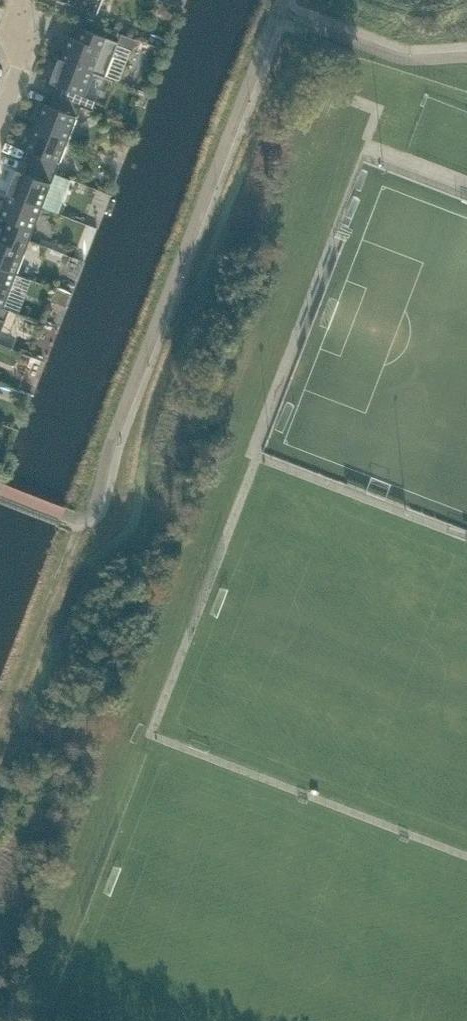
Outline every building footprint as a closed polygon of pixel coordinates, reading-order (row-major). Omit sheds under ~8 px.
[(97,13),(102,0),(64,0),(97,13)] [(68,34),(59,57),(106,75),(119,41),(81,26),(76,38),(68,34)] [(59,57),(50,81),(59,84),(55,94),(82,105),(93,109),(97,98),(86,94),(94,72),(105,76),(106,75),(59,57)] [(69,138),(82,105),(55,94),(51,105),(42,102),(33,124),(69,138)] [(56,172),(69,138),(33,124),(24,148),(33,151),(29,161),(56,172)] [(43,205),(56,172),(29,161),(25,172),(16,169),(7,192),(43,205)] [(43,205),(7,192),(0,210),(0,216),(7,218),(3,229),(30,239),(43,205)] [(30,239),(3,229),(0,236),(0,266),(17,273),(30,239)] [(17,273),(0,266),(0,305),(4,306),(17,273)] [(6,319),(10,308),(4,306),(0,305),(0,334),(6,319)]
